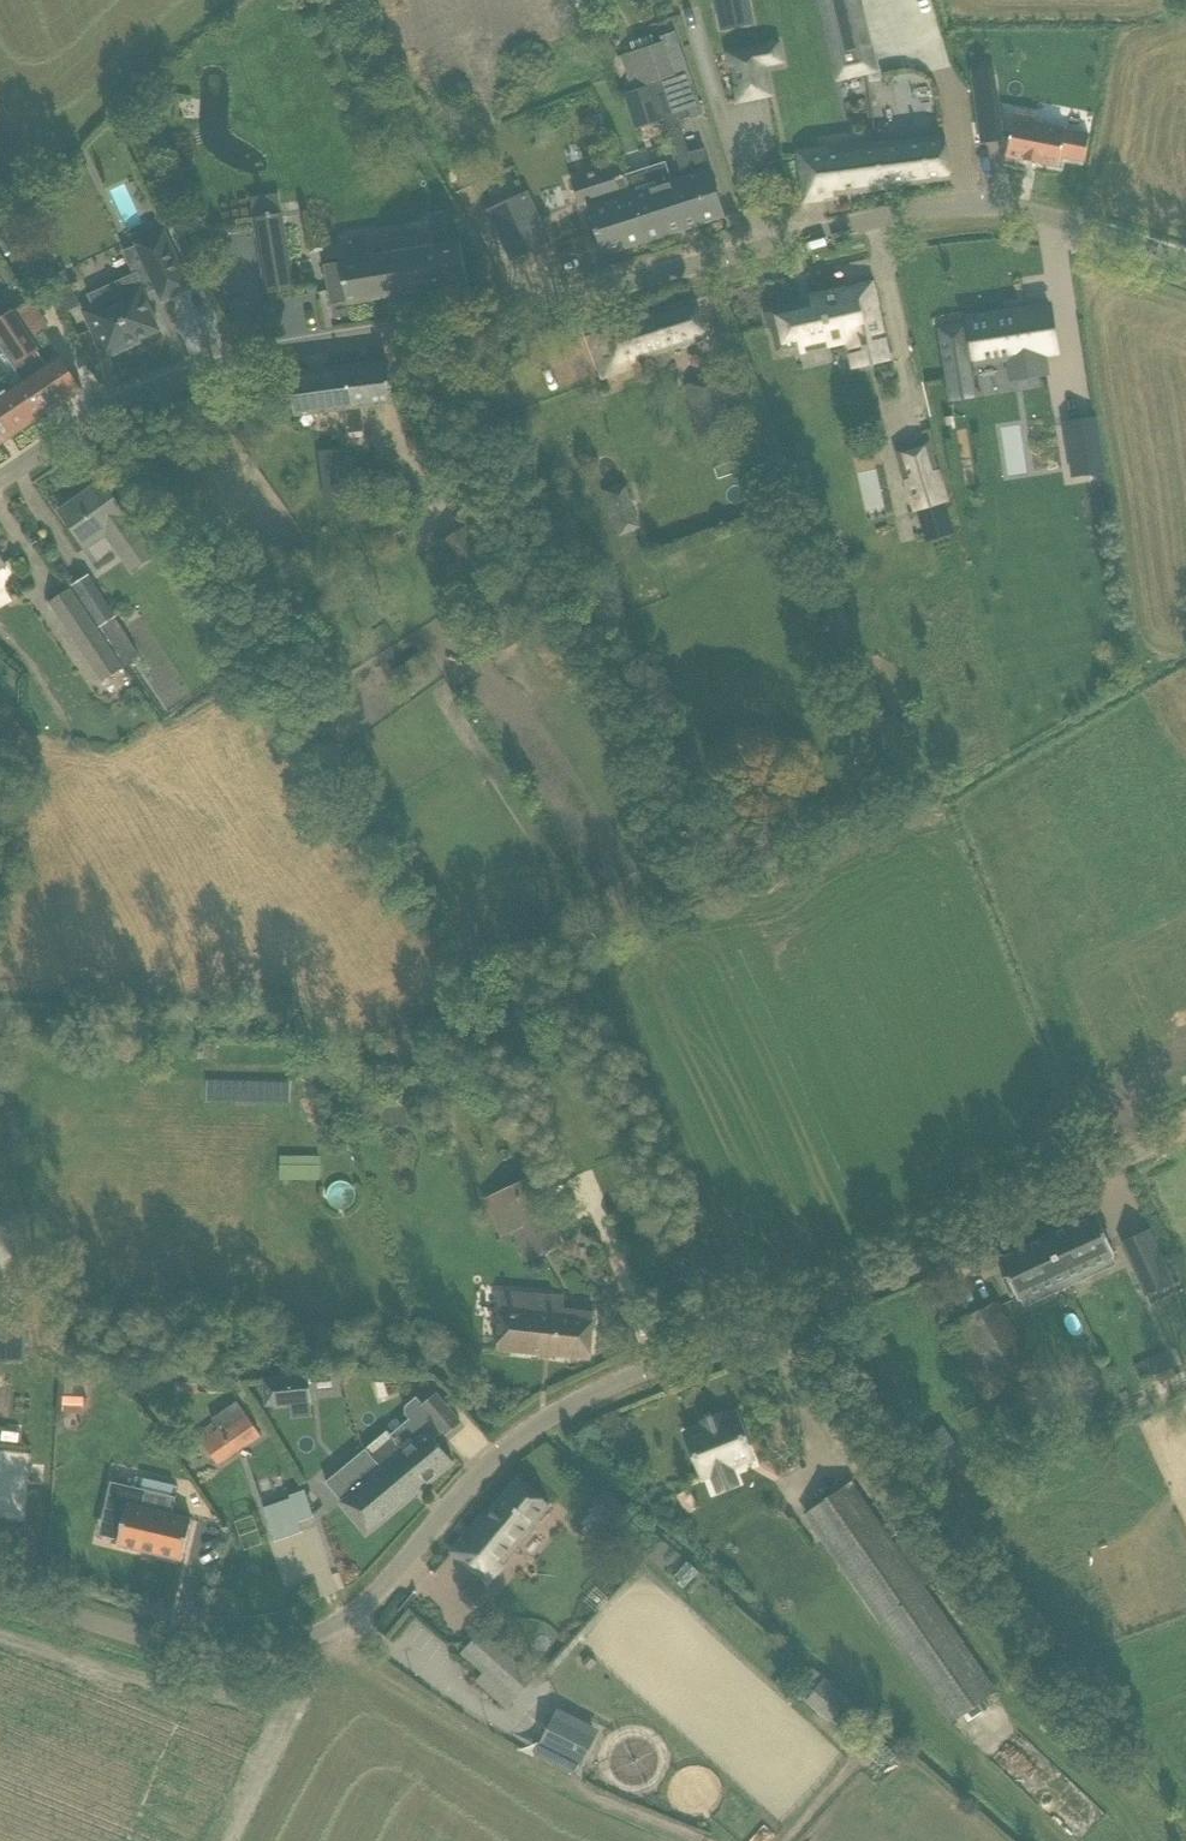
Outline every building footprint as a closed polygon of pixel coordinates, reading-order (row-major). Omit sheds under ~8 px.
[(838,80),(875,72),(857,0),(820,0),(838,80)] [(656,45),(642,49),(652,83),(653,86),(664,122),(667,121),(668,124),(680,120),(683,120),(685,119),(684,116),(675,84),(684,69),(673,34),(655,40),(656,45)] [(778,43),(729,54),(739,101),(770,94),(761,49),(777,45),(778,48),(779,48),(778,43)] [(642,49),(623,55),(628,75),(639,72),(643,85),(652,83),(642,49)] [(995,79),(973,82),(982,146),(1003,143),(1002,137),(1011,138),(1010,140),(1007,156),(1059,166),(1061,157),(1084,161),(1090,135),(1066,131),(1066,129),(1034,123),(1036,115),(1016,111),(1012,131),(1001,129),(995,79)] [(680,120),(668,124),(676,156),(675,157),(682,179),(697,224),(722,216),(715,193),(701,149),(689,152),(680,120)] [(872,144),(878,190),(951,180),(945,136),(877,144),(877,143),(872,144)] [(823,197),(878,190),(872,144),(800,153),(805,198),(822,195),(823,197)] [(666,162),(626,175),(647,241),(663,236),(697,224),(682,179),(673,182),(666,162)] [(614,167),(574,179),(581,201),(586,200),(603,255),(647,241),(626,175),(617,178),(614,167)] [(527,194),(491,211),(502,236),(505,235),(516,259),(547,244),(536,220),(539,219),(527,194)] [(282,213),(253,218),(266,294),(295,289),(282,213)] [(135,243),(162,301),(191,288),(164,230),(135,243)] [(468,284),(460,240),(435,244),(433,231),(379,240),(381,252),(324,262),(331,305),(347,302),(348,304),(468,284)] [(984,242),(985,253),(1013,250),(1012,239),(984,242)] [(65,270),(47,279),(53,292),(71,284),(65,270)] [(93,304),(82,310),(95,337),(105,359),(106,358),(105,355),(128,345),(127,341),(136,337),(137,340),(160,330),(146,301),(149,300),(147,294),(137,273),(89,296),(93,304)] [(811,303),(765,313),(765,315),(766,315),(770,329),(772,329),(777,351),(800,345),(801,350),(805,349),(806,352),(828,348),(827,344),(848,339),(849,342),(862,338),(864,345),(863,345),(864,351),(865,351),(867,359),(892,353),(892,352),(891,352),(883,319),(884,318),(884,317),(882,317),(879,318),(878,313),(881,312),(883,312),(882,311),(881,311),(880,307),(881,306),(881,305),(880,305),(874,306),(873,303),(875,302),(872,289),(868,290),(866,285),(856,287),(857,289),(845,291),(845,290),(811,298),(811,297),(810,297),(811,303)] [(589,337),(604,380),(642,368),(640,360),(708,339),(693,299),(589,337)] [(963,323),(941,326),(950,390),(972,387),(968,355),(974,354),(975,359),(1016,353),(1017,361),(1020,361),(1022,371),(1045,367),(1042,349),(1052,348),(1049,321),(1052,321),(1050,305),(1007,311),(1007,314),(995,316),(994,309),(968,313),(971,331),(964,331),(963,323)] [(47,364),(37,350),(42,347),(15,306),(0,316),(0,346),(23,380),(0,396),(0,444),(81,390),(59,356),(47,364)] [(387,363),(292,375),(297,415),(339,410),(340,416),(345,415),(347,433),(364,431),(361,407),(392,403),(387,363)] [(717,377),(686,386),(700,436),(703,435),(704,440),(732,432),(717,377)] [(1091,419),(1064,423),(1071,473),(1098,469),(1091,419)] [(905,437),(918,499),(946,493),(933,431),(905,437)] [(345,449),(321,452),(326,493),(350,490),(345,449)] [(77,500),(60,511),(83,543),(102,529),(122,557),(144,542),(101,482),(86,493),(90,499),(81,506),(77,500)] [(428,550),(496,656),(551,621),(477,505),(455,520),(461,529),(428,550)] [(89,574),(72,586),(101,627),(117,616),(89,574)] [(51,601),(104,682),(124,669),(70,589),(51,601)] [(19,707),(0,694),(0,734),(19,707)] [(910,721),(899,726),(903,735),(914,730),(910,721)] [(321,1177),(322,1165),(285,1164),(284,1176),(321,1177)] [(533,1178),(497,1192),(517,1239),(527,1261),(563,1244),(553,1223),(539,1191),(533,1178)] [(1095,1212),(1047,1234),(1065,1274),(1063,1275),(1069,1286),(1088,1277),(1084,1267),(1101,1259),(1103,1262),(1116,1256),(1095,1212)] [(1065,1274),(1047,1234),(998,1257),(1007,1276),(1003,1278),(1010,1295),(1015,1293),(1019,1301),(1021,1300),(1025,1307),(1043,1299),(1037,1287),(1063,1275),(1065,1274)] [(1174,1283),(1159,1252),(1132,1265),(1137,1276),(1149,1271),(1159,1290),(1174,1283)] [(500,1291),(498,1350),(590,1360),(594,1312),(564,1309),(565,1295),(500,1291)] [(957,1351),(984,1402),(1037,1374),(996,1302),(946,1330),(957,1351)] [(1166,1352),(1135,1365),(1145,1387),(1176,1374),(1166,1352)] [(308,1373),(262,1377),(264,1407),(311,1403),(308,1373)] [(387,1430),(366,1448),(372,1455),(409,1499),(454,1461),(430,1433),(439,1426),(446,1433),(461,1421),(437,1393),(422,1406),(430,1414),(418,1425),(412,1418),(391,1435),(387,1430)] [(212,1419),(214,1422),(196,1433),(217,1463),(260,1434),(237,1402),(212,1419)] [(703,1477),(752,1458),(735,1414),(686,1434),(703,1477)] [(366,1448),(324,1484),(341,1503),(338,1505),(364,1536),(409,1499),(372,1455),(366,1448)] [(471,1527),(452,1550),(476,1570),(489,1581),(504,1564),(503,1564),(535,1526),(533,1525),(550,1505),(517,1477),(487,1513),(485,1511),(471,1527)] [(144,1478),(141,1490),(156,1493),(159,1481),(144,1478)] [(112,1483),(105,1515),(123,1519),(117,1544),(183,1560),(192,1519),(165,1512),(169,1498),(174,1499),(175,1498),(156,1493),(141,1490),(112,1483)] [(806,1514),(820,1534),(884,1629),(876,1635),(922,1697),(929,1692),(951,1724),(997,1691),(925,1587),(936,1579),(905,1536),(895,1543),(865,1503),(851,1483),(806,1514)] [(588,1507),(617,1534),(636,1514),(607,1487),(588,1507)] [(301,1532),(291,1500),(281,1504),(278,1494),(268,1497),(271,1507),(265,1509),(275,1541),(301,1532)] [(480,1678),(510,1706),(533,1680),(532,1679),(482,1633),(466,1650),(488,1670),(480,1678)] [(827,1676),(805,1701),(830,1722),(851,1696),(827,1676)] [(534,1753),(576,1774),(599,1728),(558,1707),(534,1753)]
